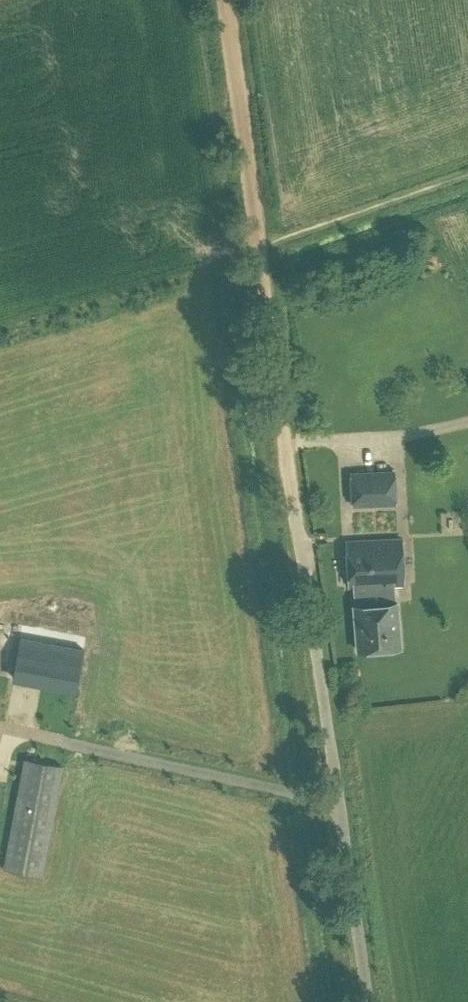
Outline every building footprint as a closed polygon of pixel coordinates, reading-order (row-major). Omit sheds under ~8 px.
[(352,505),(395,503),(393,472),(351,474),(352,505)] [(395,584),(405,583),(401,538),(346,542),(349,587),(354,587),(355,606),(354,606),(357,650),(400,647),(397,603),(396,603),(395,584)] [(20,633),(11,689),(57,697),(58,686),(75,689),(82,643),(20,633)] [(43,873),(61,764),(25,758),(7,867),(43,873)]
